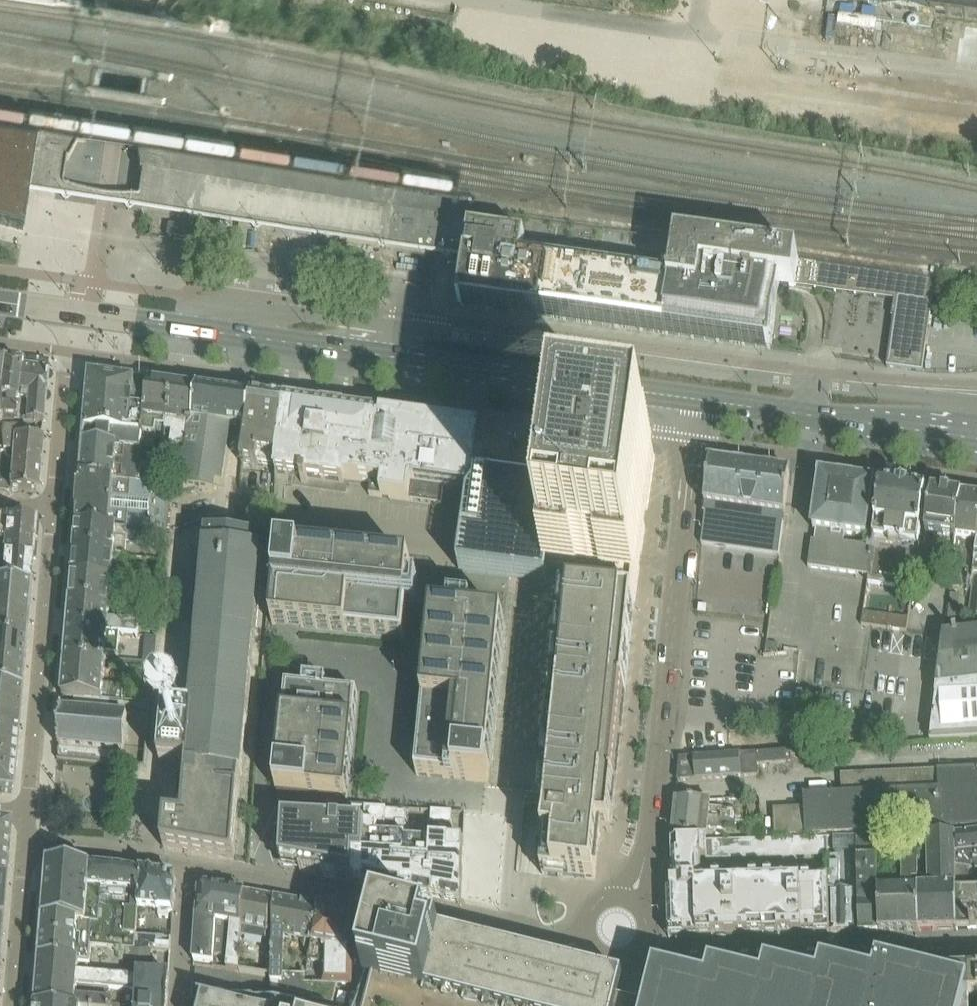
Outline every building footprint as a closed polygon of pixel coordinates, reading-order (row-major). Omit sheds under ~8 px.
[(830,1),(838,2),(879,7),(879,8),(887,9),(888,9),(928,14),(928,15),(933,15),(948,17),(948,18),(976,22),(976,0),(831,0),(830,1)] [(26,205),(35,155),(20,153),(16,152),(9,151),(0,150),(0,225),(23,231),(26,205)] [(442,244),(442,245),(469,249),(468,259),(466,259),(465,267),(462,286),(459,308),(461,308),(772,351),(781,284),(795,286),(856,294),(860,268),(847,266),(783,257),(678,242),(677,243),(675,260),(526,239),(470,231),(472,221),(446,217),(442,244)] [(896,300),(893,321),(929,327),(931,315),(931,313),(935,286),(936,279),(899,274),(896,300)] [(887,367),(923,372),(926,347),(891,342),(887,364),(887,367)] [(4,363),(0,397),(0,406),(1,415),(1,424),(13,424),(14,402),(17,402),(17,401),(14,401),(15,395),(18,395),(18,391),(17,391),(18,384),(19,384),(21,365),(4,363)] [(17,401),(17,402),(23,402),(22,423),(43,423),(47,369),(21,365),(19,384),(18,384),(17,391),(18,391),(18,395),(15,395),(14,401),(17,401)] [(91,375),(86,429),(144,435),(149,383),(91,375)] [(144,435),(143,448),(154,449),(155,441),(154,441),(155,437),(167,438),(168,431),(175,386),(149,383),(144,435)] [(199,390),(175,386),(168,431),(175,432),(173,444),(191,446),(199,390)] [(230,429),(249,432),(254,398),(199,390),(191,446),(187,478),(185,489),(214,493),(215,484),(222,484),(230,429)] [(249,432),(244,464),(257,466),(257,462),(277,465),(278,465),(287,402),(282,402),(279,398),(274,397),(270,400),(254,398),(249,432)] [(379,431),(381,415),(287,402),(278,465),(277,465),(276,474),(303,477),(302,483),(307,484),(308,478),(344,483),(344,479),(371,483),(375,456),(396,459),(399,434),(379,431)] [(371,483),(370,495),(442,506),(445,489),(455,490),(472,493),(472,491),(473,491),(481,431),(480,431),(480,429),(479,429),(464,427),(461,426),(453,425),(383,415),(383,416),(381,415),(379,431),(399,434),(396,459),(375,456),(371,483)] [(141,464),(143,448),(144,435),(86,429),(82,476),(157,484),(169,485),(170,466),(141,464)] [(476,492),(469,501),(551,513),(562,442),(560,442),(560,444),(539,441),(539,439),(484,432),(485,430),(482,430),(482,429),(479,429),(480,429),(480,431),(481,431),(473,491),(475,491),(476,492)] [(3,455),(14,456),(14,461),(39,463),(42,431),(0,431),(0,455),(3,455)] [(551,513),(548,537),(639,551),(640,551),(642,551),(645,526),(648,510),(655,454),(622,449),(598,446),(562,441),(562,442),(551,513)] [(37,486),(39,463),(14,461),(14,456),(3,455),(0,455),(0,491),(37,493),(37,486)] [(706,514),(702,544),(742,550),(752,484),(749,484),(751,467),(710,462),(703,513),(706,514)] [(752,484),(742,550),(779,555),(791,473),(751,467),(749,484),(752,484)] [(82,476),(78,525),(148,532),(164,534),(169,485),(157,484),(82,476)] [(874,484),(820,477),(820,479),(821,479),(813,530),(817,530),(815,541),(812,541),(808,567),(869,576),(881,489),(873,488),(874,484)] [(913,589),(920,543),(926,492),(881,486),(881,489),(869,576),(868,583),(913,589)] [(962,497),(926,492),(920,543),(925,544),(925,545),(928,549),(934,550),(933,554),(937,560),(948,561),(953,558),(962,497)] [(972,573),(976,542),(976,540),(976,499),(962,497),(953,558),(954,556),(953,567),(967,569),(966,574),(969,574),(968,579),(971,580),(972,573)] [(469,501),(459,570),(547,582),(549,568),(606,576),(608,563),(637,567),(638,567),(640,568),(642,551),(640,551),(639,551),(548,537),(551,513),(469,501)] [(31,561),(35,521),(0,518),(0,563),(5,563),(5,558),(31,561)] [(147,544),(148,532),(78,525),(76,550),(126,554),(127,543),(147,544)] [(148,532),(147,544),(163,546),(164,534),(148,532)] [(261,556),(252,555),(253,542),(209,538),(194,712),(165,710),(160,762),(189,765),(184,821),(167,819),(164,848),(234,861),(261,556)] [(965,626),(976,625),(976,540),(976,542),(972,573),(971,580),(969,597),(965,626)] [(74,576),(114,579),(161,582),(161,571),(125,568),(126,554),(76,550),(74,576)] [(419,585),(410,584),(412,566),(280,553),(272,625),(404,638),(408,606),(417,607),(419,585)] [(29,586),(31,561),(5,558),(5,563),(0,563),(0,584),(29,586)] [(606,576),(603,595),(632,599),(632,602),(635,602),(640,568),(638,567),(637,567),(608,563),(606,576)] [(114,585),(114,579),(74,576),(72,601),(112,604),(125,605),(127,586),(114,585)] [(27,612),(29,586),(0,584),(0,610),(27,612)] [(507,588),(506,600),(486,599),(485,610),(532,612),(533,602),(547,602),(548,589),(507,588)] [(950,592),(946,631),(957,630),(961,593),(950,592)] [(549,808),(542,875),(595,880),(600,831),(611,832),(635,602),(633,602),(631,602),(571,596),(549,805),(549,808)] [(72,601),(69,626),(122,630),(140,631),(141,621),(111,618),(112,604),(72,601)] [(433,615),(417,773),(417,775),(488,783),(505,622),(472,619),(473,609),(451,607),(450,616),(433,615)] [(24,642),(25,640),(25,636),(27,612),(0,610),(0,640),(24,642)] [(863,612),(862,625),(872,627),(886,628),(887,616),(863,612)] [(67,658),(66,662),(87,663),(87,659),(107,661),(108,655),(119,656),(122,630),(69,626),(67,658)] [(930,741),(930,742),(976,737),(976,632),(944,635),(930,741)] [(22,667),(24,642),(0,640),(0,665),(22,667)] [(119,658),(118,665),(143,667),(144,661),(119,658)] [(66,662),(63,698),(110,702),(123,703),(125,684),(105,683),(107,661),(87,659),(87,663),(66,662)] [(20,691),(22,667),(0,665),(0,690),(20,691)] [(291,791),(290,804),(306,804),(346,806),(358,694),(326,690),(327,681),(305,679),(304,688),(286,686),(276,790),(278,790),(291,791)] [(20,691),(0,690),(0,738),(16,740),(20,691)] [(58,759),(58,760),(59,760),(60,760),(122,765),(126,715),(109,713),(110,702),(74,699),(73,710),(62,709),(58,759)] [(12,789),(16,740),(0,738),(0,792),(12,793),(12,789)] [(681,759),(678,781),(759,776),(759,765),(787,763),(786,751),(681,759)] [(841,773),(842,792),(803,794),(803,807),(773,808),(774,835),(976,826),(976,767),(841,773)] [(291,791),(278,790),(277,801),(281,802),(281,803),(290,804),(291,791)] [(710,802),(676,800),(675,818),(732,820),(735,820),(736,811),(710,809),(710,802)] [(306,804),(301,873),(353,882),(354,856),(364,856),(364,848),(366,807),(346,806),(306,804)] [(353,882),(383,888),(386,837),(377,837),(378,822),(386,822),(386,808),(366,807),(364,848),(364,856),(354,856),(353,882)] [(402,891),(437,898),(441,812),(432,812),(432,824),(429,823),(429,836),(417,835),(404,835),(404,854),(402,891)] [(450,812),(441,812),(437,898),(461,902),(464,838),(452,838),(453,824),(450,824),(450,812)] [(732,820),(675,818),(673,836),(707,836),(708,827),(734,830),(735,820),(732,820)] [(383,888),(402,891),(404,854),(404,835),(405,823),(397,822),(396,838),(393,837),(386,837),(383,888)] [(0,824),(0,920),(1,920),(9,825),(0,824)] [(955,833),(956,854),(976,852),(976,831),(955,833)] [(917,890),(918,931),(957,930),(956,868),(956,854),(955,833),(920,834),(922,890),(917,890)] [(879,891),(879,932),(918,931),(917,890),(922,890),(920,834),(916,834),(916,860),(903,860),(903,877),(879,877),(879,891)] [(858,851),(858,891),(859,932),(879,932),(879,891),(879,877),(878,836),(857,837),(858,851)] [(834,837),(834,851),(858,851),(857,837),(834,837)] [(669,937),(828,933),(831,933),(830,878),(703,881),(702,859),(707,859),(706,841),(672,842),(673,882),(671,882),(671,892),(668,892),(669,937)] [(956,854),(956,868),(970,870),(970,868),(976,870),(976,852),(956,854)] [(830,855),(830,878),(831,933),(859,932),(858,891),(840,892),(840,855),(830,855)] [(49,868),(46,899),(147,907),(149,873),(141,872),(121,868),(55,863),(49,868)] [(976,929),(976,888),(970,888),(970,870),(956,868),(957,930),(976,929)] [(149,873),(147,907),(147,911),(160,912),(160,917),(168,917),(169,913),(173,913),(176,878),(149,873)] [(197,918),(194,961),(214,965),(214,957),(223,957),(225,929),(225,923),(228,889),(218,887),(206,885),(199,891),(197,918)] [(228,889),(225,923),(231,924),(227,969),(239,971),(240,971),(239,946),(241,926),(239,926),(243,891),(228,889)] [(241,926),(239,946),(240,938),(241,936),(266,940),(266,937),(273,938),(274,897),(274,898),(272,898),(272,897),(243,891),(239,926),(241,926)] [(283,983),(285,936),(306,939),(305,947),(311,948),(313,941),(319,906),(274,897),(273,938),(271,977),(271,983),(283,983)] [(147,911),(147,907),(46,899),(44,918),(79,922),(93,923),(92,943),(92,945),(135,949),(159,951),(171,951),(172,938),(160,937),(136,935),(136,932),(137,925),(138,910),(147,911)] [(309,961),(327,965),(326,985),(339,985),(346,985),(346,984),(352,984),(353,944),(345,943),(351,912),(319,906),(313,941),(311,948),(309,961)] [(43,938),(92,943),(93,923),(79,922),(44,918),(43,938)] [(624,980),(530,957),(442,935),(388,921),(379,919),(370,952),(357,1005),(617,1005),(624,980)] [(43,938),(41,958),(80,962),(80,961),(90,961),(92,945),(92,943),(43,938)] [(78,986),(140,990),(141,973),(139,973),(139,978),(79,973),(80,962),(41,958),(39,983),(78,987),(78,986)] [(970,1002),(972,1001),(971,977),(969,977),(955,978),(932,978),(890,968),(878,965),(876,972),(875,979),(848,973),(822,967),(821,974),(819,981),(812,980),(805,978),(791,974),(767,968),(765,975),(763,983),(711,970),(710,973),(709,975),(707,984),(707,985),(705,984),(674,977),(661,973),(655,972),(651,987),(646,1005),(970,1005),(970,1002)] [(140,990),(138,1005),(167,1005),(169,975),(141,973),(140,990)] [(37,1005),(38,1005),(112,1005),(112,1000),(78,997),(78,987),(39,983),(37,1005)] [(303,999),(329,1005),(334,1005),(339,985),(326,985),(307,984),(303,999)] [(207,987),(206,989),(204,999),(203,1001),(203,1003),(202,1004),(202,1005),(281,1005),(207,987)]
